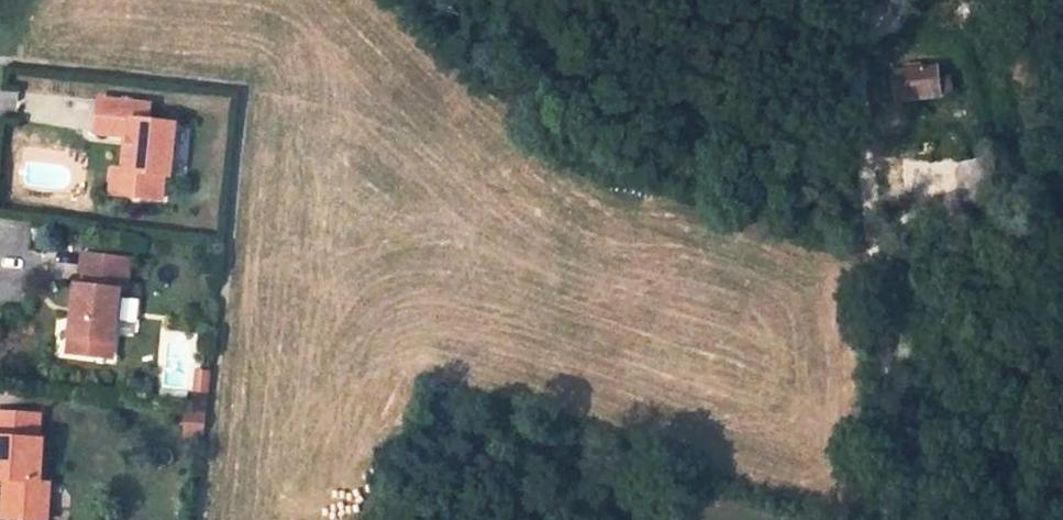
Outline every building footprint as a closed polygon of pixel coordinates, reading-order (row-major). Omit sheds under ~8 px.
[(880,102),(896,100),(894,75),(938,71),(937,60),(900,63),(898,39),(876,41),(880,102)] [(894,75),(896,100),(940,96),(939,79),(938,71),(894,75)] [(939,79),(940,96),(954,94),(952,77),(939,79)] [(98,98),(95,131),(129,135),(125,168),(123,168),(121,194),(160,197),(163,174),(169,174),(174,122),(147,119),(149,103),(98,98)] [(972,162),(978,191),(990,188),(985,159),(972,162)] [(112,167),(109,192),(121,194),(123,168),(112,167)] [(993,202),(990,188),(978,191),(962,195),(965,207),(993,202)] [(77,282),(69,350),(92,353),(94,338),(114,340),(120,288),(125,288),(129,256),(83,251),(80,282),(77,282)] [(94,338),(92,353),(112,355),(114,340),(94,338)] [(199,366),(197,385),(210,386),(212,367),(199,366)] [(6,476),(6,485),(4,513),(48,516),(50,491),(41,491),(41,478),(44,436),(39,435),(41,411),(0,408),(0,475),(6,476)] [(41,478),(41,491),(50,491),(50,478),(41,478)]
